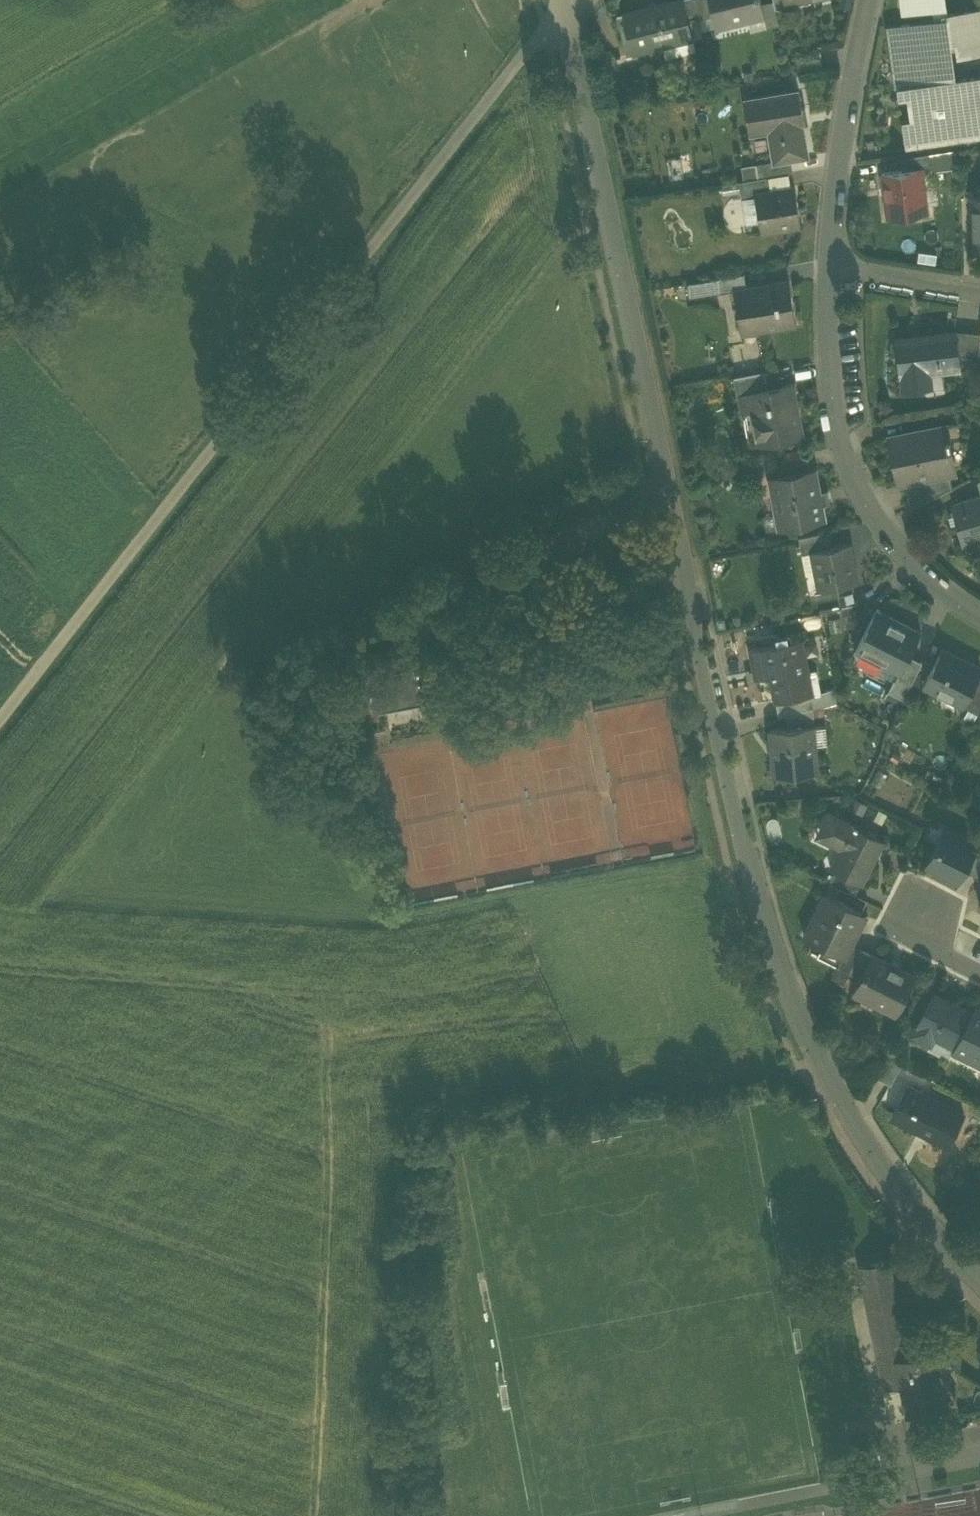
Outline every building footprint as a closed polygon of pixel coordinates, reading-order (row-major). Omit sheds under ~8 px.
[(634,51),(668,42),(667,38),(691,32),(688,19),(683,0),(668,0),(624,11),(634,51)] [(700,16),(696,0),(683,0),(688,19),(700,16)] [(700,16),(700,17),(713,13),(710,0),(696,0),(700,16)] [(716,25),(764,13),(765,13),(762,2),(762,0),(710,0),(713,13),(716,25)] [(776,7),(774,0),(768,0),(762,2),(765,13),(764,13),(767,25),(780,22),(776,7)] [(946,14),(944,0),(905,0),(906,11),(935,7),(936,19),(944,18),(943,14),(946,14)] [(944,18),(947,18),(950,42),(957,42),(959,55),(979,52),(979,15),(979,9),(946,14),(943,14),(944,18)] [(950,42),(947,18),(944,18),(936,19),(891,25),(901,96),(918,93),(920,103),(912,104),(914,120),(904,121),(907,143),(979,133),(979,76),(955,79),(950,42)] [(667,38),(668,42),(692,37),(691,32),(667,38)] [(774,159),(774,160),(791,157),(808,155),(803,124),(806,123),(800,88),(743,97),(749,132),(753,131),(753,130),(769,127),(774,159)] [(957,148),(929,152),(931,168),(947,165),(957,164),(957,148)] [(901,156),(903,170),(922,167),(922,169),(931,168),(929,152),(901,156)] [(756,162),(758,176),(769,174),(793,170),(791,157),(774,160),(774,159),(756,162)] [(958,186),(957,164),(947,165),(948,187),(958,186)] [(883,173),(889,214),(927,209),(922,169),(922,167),(903,170),(883,173)] [(771,189),(769,174),(758,176),(739,179),(741,195),(756,193),(756,191),(771,189)] [(756,193),(762,228),(801,221),(795,185),(771,189),(756,191),(756,193)] [(973,248),(979,248),(979,194),(970,194),(973,248)] [(720,275),(723,291),(735,289),(735,287),(748,285),(746,271),(720,275)] [(735,289),(742,331),(798,322),(790,278),(748,285),(735,287),(735,289)] [(897,335),(902,387),(923,385),(922,370),(933,368),(959,366),(958,357),(955,330),(897,335)] [(977,360),(979,339),(979,334),(955,330),(958,357),(977,360)] [(734,374),(738,393),(750,390),(750,389),(769,386),(765,368),(734,374)] [(922,370),(923,385),(934,384),(933,368),(922,370)] [(750,390),(760,441),(802,433),(795,400),(798,399),(794,381),(769,386),(750,389),(750,390)] [(890,432),(900,480),(906,478),(949,470),(955,469),(950,444),(952,443),(950,434),(948,435),(945,421),(890,432)] [(782,456),(785,471),(810,466),(807,451),(782,456)] [(771,473),(781,524),(824,516),(821,501),(828,500),(825,487),(819,489),(814,465),(810,466),(785,471),(771,473)] [(906,478),(911,506),(952,486),(949,470),(906,478)] [(964,543),(978,539),(979,538),(979,495),(953,503),(964,543)] [(798,535),(801,551),(814,549),(814,547),(832,544),(829,529),(798,535)] [(814,549),(821,587),(857,580),(849,540),(832,544),(814,547),(814,549)] [(898,669),(900,670),(908,655),(920,630),(877,608),(857,648),(858,648),(860,644),(884,656),(882,661),(898,669)] [(770,666),(775,698),(785,696),(808,692),(807,692),(803,668),(805,668),(800,636),(751,645),(755,668),(770,666)] [(858,648),(882,661),(884,656),(860,644),(858,648)] [(964,700),(978,674),(979,670),(979,665),(943,646),(924,682),(937,689),(939,687),(964,700)] [(375,674),(381,707),(384,707),(383,706),(404,702),(404,703),(406,703),(405,697),(415,695),(416,701),(441,696),(432,650),(408,655),(408,658),(401,660),(400,657),(373,662),(375,674)] [(888,689),(904,697),(922,662),(908,655),(900,670),(898,669),(888,689)] [(362,676),(369,710),(381,707),(375,674),(362,676)] [(979,711),(979,709),(979,675),(978,674),(964,700),(963,702),(979,711)] [(785,696),(788,711),(812,706),(809,691),(807,692),(808,692),(785,696)] [(814,723),(812,706),(788,711),(789,724),(807,722),(807,723),(814,723)] [(771,726),(776,772),(818,767),(815,740),(809,741),(807,723),(807,722),(789,724),(771,726)] [(817,835),(842,847),(845,841),(827,832),(836,813),(829,810),(817,835)] [(862,883),(863,883),(885,838),(858,824),(859,822),(856,820),(854,822),(836,813),(827,832),(845,841),(842,847),(832,868),(837,870),(862,883)] [(950,869),(962,874),(964,870),(977,844),(976,844),(945,827),(926,862),(933,866),(948,874),(950,869)] [(979,876),(979,875),(979,836),(976,844),(977,844),(964,870),(979,878),(979,876)] [(959,879),(962,874),(950,869),(948,874),(959,879)] [(832,881),(857,893),(862,883),(837,870),(832,881)] [(844,954),(845,955),(851,942),(860,925),(855,922),(862,909),(826,891),(805,934),(844,954)] [(845,982),(850,971),(862,948),(851,942),(845,955),(844,954),(833,976),(845,982)] [(871,952),(862,948),(850,971),(859,976),(871,952)] [(881,1004),(896,1011),(915,975),(899,967),(898,968),(886,962),(886,960),(871,952),(859,976),(852,989),(853,990),(856,985),(868,991),(884,999),(881,1004)] [(899,967),(886,960),(886,962),(898,968),(899,967)] [(853,990),(881,1004),(884,999),(868,991),(856,985),(853,990)] [(934,1033),(956,1045),(973,1011),(934,991),(913,1031),(931,1040),(934,1033)] [(973,1011),(956,1045),(955,1048),(979,1061),(979,1008),(976,1006),(973,1011)] [(877,1076),(891,1083),(901,1062),(888,1055),(877,1076)] [(918,1128),(949,1144),(965,1113),(906,1083),(892,1110),(920,1124),(918,1128)] [(884,1386),(902,1383),(896,1354),(906,1352),(888,1258),(861,1263),(884,1386)] [(934,1347),(906,1352),(896,1354),(902,1383),(907,1411),(944,1404),(934,1347)] [(902,1383),(884,1386),(889,1415),(907,1411),(902,1383)]
